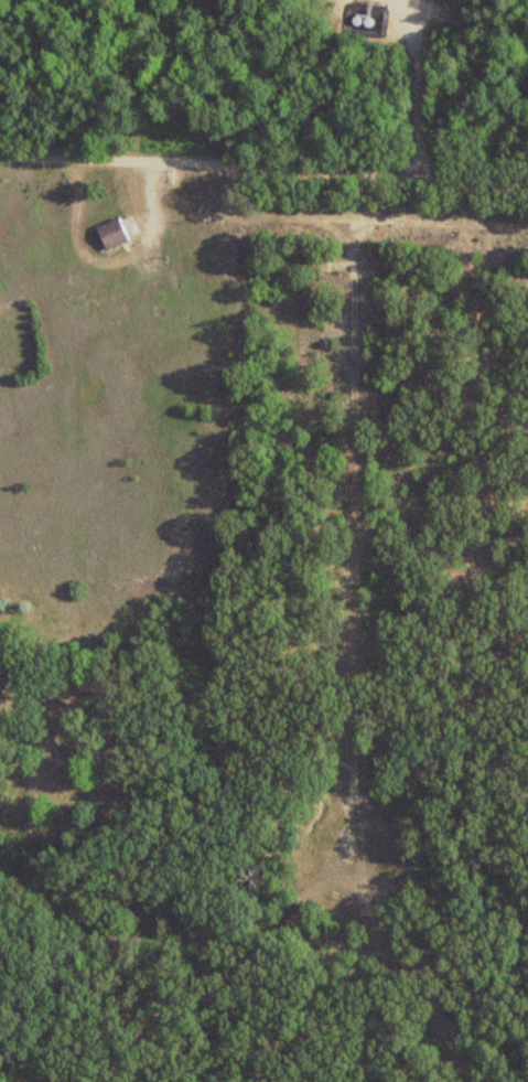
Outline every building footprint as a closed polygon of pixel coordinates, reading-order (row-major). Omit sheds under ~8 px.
[(126,240),(116,218),(93,228),(103,250),(126,240)]
